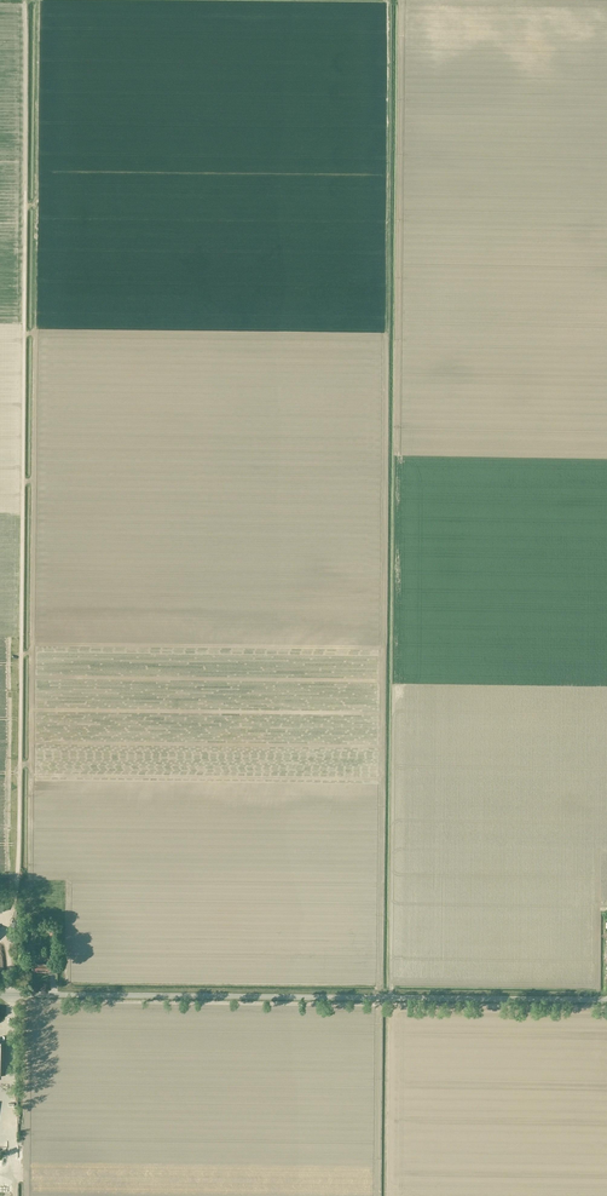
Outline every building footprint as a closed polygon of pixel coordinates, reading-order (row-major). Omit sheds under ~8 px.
[(50,973),(54,974),(54,965),(50,965),(50,963),(41,963),(41,971),(50,971),(50,973)]
